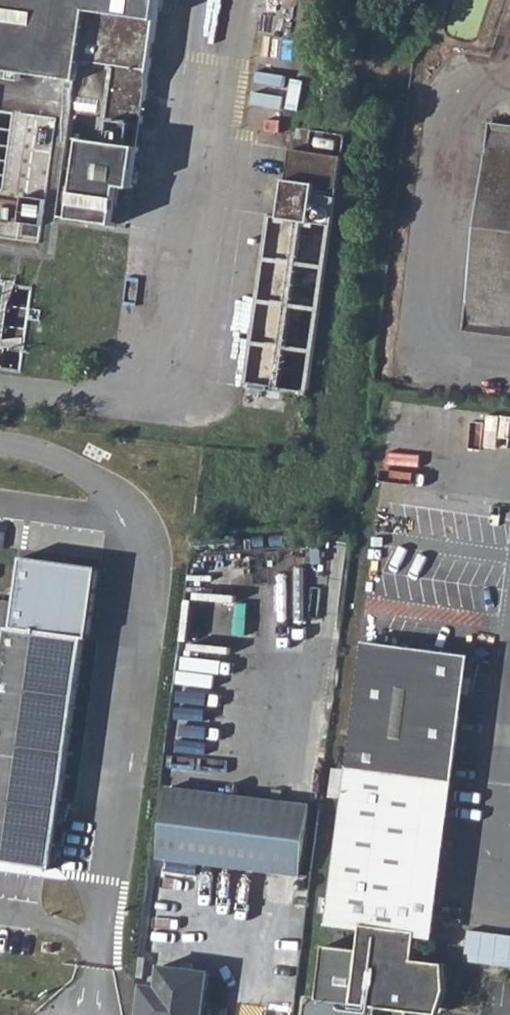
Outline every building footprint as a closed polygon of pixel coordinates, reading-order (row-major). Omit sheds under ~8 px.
[(83,64),(81,84),(146,94),(159,0),(0,0),(0,50),(83,64)] [(77,109),(62,191),(118,199),(124,154),(136,155),(141,118),(77,109)] [(509,154),(509,123),(486,120),(483,150),(509,154)] [(346,133),(298,123),(298,129),(313,137),(342,159),(346,133)] [(321,281),(342,159),(313,137),(298,129),(288,192),(274,189),(261,273),(321,281)] [(483,150),(465,303),(509,308),(509,154),(483,150)] [(261,273),(247,363),(306,371),(321,281),(261,273)] [(509,334),(509,308),(465,303),(462,329),(509,334)] [(50,871),(80,641),(3,629),(0,650),(0,864),(50,871)] [(413,976),(414,962),(418,934),(431,936),(469,658),(367,644),(325,947),(359,952),(357,971),(323,967),(318,1000),(309,998),(306,1014),(406,1014),(411,1014),(419,1014),(423,1012),(433,1013),(435,997),(426,996),(426,991),(425,978),(413,976)] [(336,768),(334,793),(346,794),(348,769),(336,768)] [(168,788),(159,857),(159,859),(163,860),(298,878),(308,806),(168,788)] [(468,961),(509,964),(509,932),(470,929),(468,961)] [(414,962),(413,976),(425,978),(426,991),(426,996),(435,997),(433,1013),(423,1012),(419,1014),(437,1014),(443,999),(445,966),(428,964),(414,962)] [(140,1014),(205,1014),(211,972),(160,965),(158,988),(144,986),(140,1014)]
